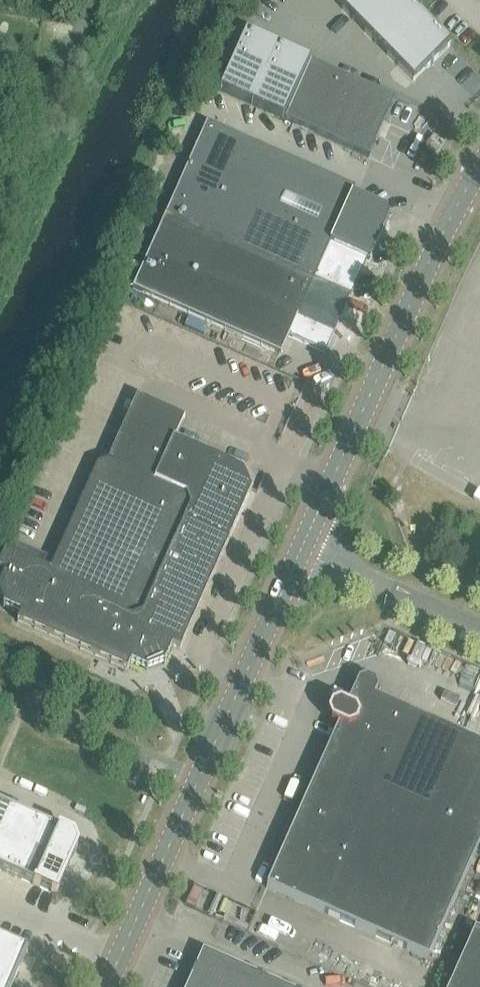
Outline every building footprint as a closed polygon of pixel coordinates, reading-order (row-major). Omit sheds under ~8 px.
[(407,0),(333,0),(413,82),(451,45),(407,0)] [(284,120),(310,61),(246,33),(220,91),(284,120)] [(285,120),(351,149),(369,157),(395,99),(311,62),(286,119),(285,120)] [(281,355),(289,337),(326,353),(367,260),(370,262),(389,219),(385,210),(352,195),(355,189),(271,152),(207,123),(166,216),(133,289),(281,355)] [(426,149),(437,156),(445,143),(434,136),(426,149)] [(108,460),(97,464),(49,571),(5,551),(0,562),(0,571),(4,573),(0,581),(0,598),(4,608),(20,615),(17,622),(127,672),(130,665),(147,672),(165,665),(173,648),(180,651),(229,542),(252,491),(244,471),(216,458),(215,460),(206,456),(206,454),(175,440),(185,418),(137,396),(108,460)] [(374,681),(366,677),(358,681),(347,707),(339,703),(331,706),(328,714),(331,722),(338,726),(266,887),(428,959),(479,843),(479,744),(374,696),(377,689),(374,681)] [(57,895),(78,848),(74,837),(0,804),(0,870),(57,895)] [(475,931),(450,986),(479,986),(479,933),(475,931)] [(28,952),(3,942),(0,941),(0,986),(12,986),(28,952)] [(203,951),(187,986),(284,986),(203,951)]
